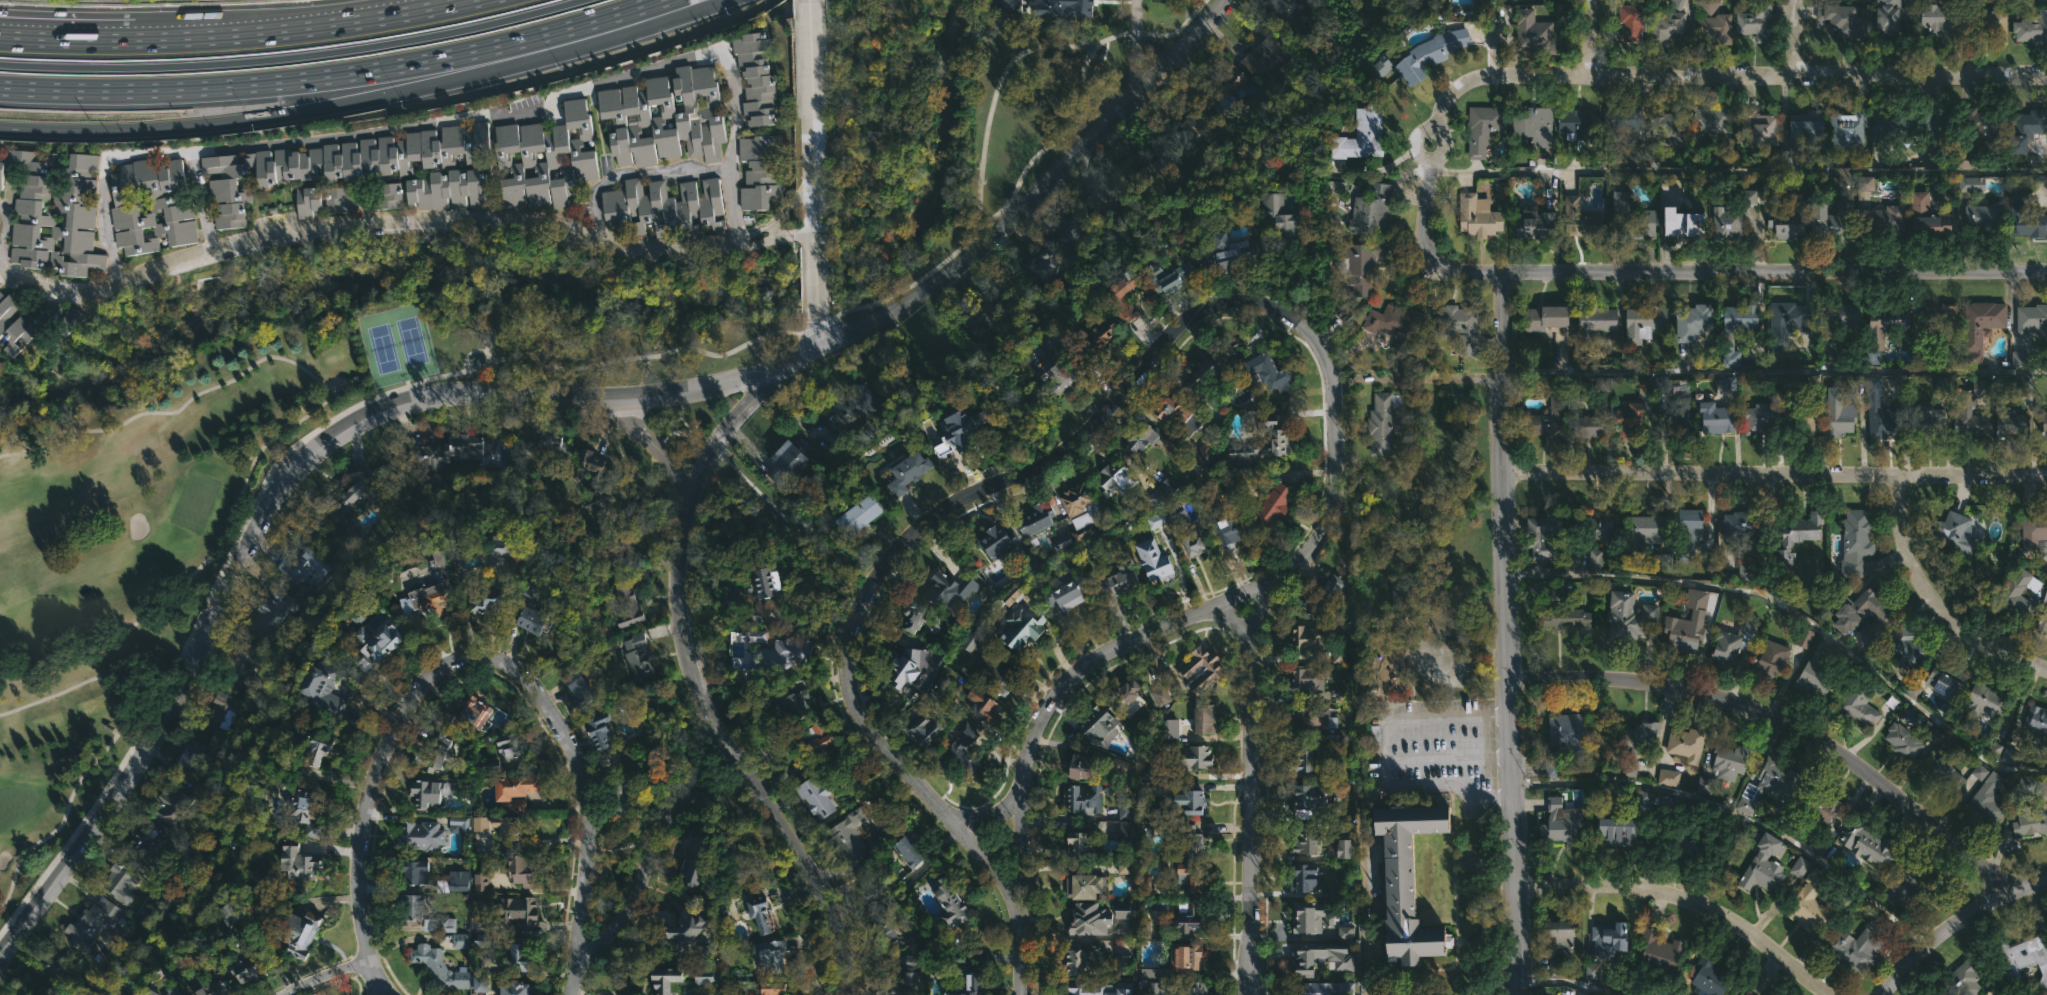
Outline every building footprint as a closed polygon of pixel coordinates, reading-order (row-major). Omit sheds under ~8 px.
[(994,9),(1019,10),(1019,0),(994,0),(994,9)] [(1027,16),(1093,16),(1093,0),(1027,0),(1027,16)] [(1094,8),(1094,0),(1112,0),(1112,2),(1107,2),(1107,11),(1098,11),(1098,8),(1094,8)] [(1261,2),(1262,0),(1284,0),(1290,4),(1283,16),(1261,2)] [(1672,7),(1675,0),(1690,0),(1685,11),(1684,12),(1672,7)] [(1699,3),(1701,0),(1723,0),(1724,1),(1712,15),(1699,3)] [(1774,4),(1773,43),(1759,43),(1759,34),(1737,33),(1738,12),(1757,12),(1757,0),(1774,0),(1774,4)] [(1930,7),(1930,0),(1942,0),(1942,3),(1958,3),(1958,33),(1944,33),(1944,36),(1925,36),(1926,7),(1930,7)] [(1904,6),(1903,29),(1879,29),(1880,6),(1887,6),(1887,2),(1898,2),(1898,6),(1904,6)] [(1859,5),(1859,16),(1862,16),(1862,22),(1866,22),(1866,37),(1839,36),(1839,29),(1831,29),(1832,21),(1818,21),(1818,6),(1833,7),(1833,5),(1859,5)] [(1539,6),(1539,20),(1558,20),(1558,43),(1519,43),(1519,6),(1539,6)] [(2009,6),(2009,44),(1992,44),(1992,25),(1973,25),(1974,10),(1995,10),(1995,6),(2009,6)] [(1649,8),(1648,42),(1625,42),(1625,25),(1623,25),(1623,7),(1649,8)] [(2041,8),(2046,8),(2046,44),(2035,44),(2036,40),(2018,40),(2018,31),(2015,31),(2015,21),(2023,21),(2023,18),(2041,18),(2041,8)] [(1669,43),(1651,43),(1650,15),(1687,13),(1687,37),(1669,37),(1669,43)] [(1733,37),(1733,44),(1717,44),(1717,41),(1711,41),(1711,36),(1700,36),(1701,16),(1715,17),(1715,14),(1718,15),(1718,13),(1733,13),(1733,37)] [(1433,72),(1411,86),(1400,69),(1417,56),(1412,49),(1437,36),(1436,34),(1453,27),(1461,47),(1449,52),(1451,56),(1430,66),(1433,72)] [(765,30),(766,37),(769,37),(771,49),(767,49),(770,73),(774,73),(777,98),(773,99),(775,123),(748,126),(748,119),(751,119),(751,116),(745,117),(743,101),(746,101),(744,86),(752,85),(751,83),(748,83),(747,76),(743,77),(742,70),(747,69),(746,66),(738,67),(737,53),(733,53),(732,38),(743,37),(743,33),(765,30)] [(1270,32),(1276,38),(1281,33),(1285,38),(1281,43),(1283,46),(1254,74),(1241,60),(1270,32)] [(1368,69),(1379,80),(1394,66),(1383,55),(1368,69)] [(690,64),(691,68),(713,65),(715,80),(717,80),(721,107),(711,108),(712,115),(722,114),(726,141),(719,143),(722,161),(705,163),(704,155),(688,157),(685,139),(679,140),(682,155),(657,158),(657,164),(635,167),(633,151),(631,151),(633,164),(617,166),(616,154),(612,155),(609,132),(614,131),(612,117),(601,118),(597,91),(619,87),(621,103),(623,103),(621,87),(636,84),(637,91),(646,90),(645,78),(667,75),(670,91),(672,91),(675,113),(685,111),(684,99),(676,100),(673,77),(676,77),(674,66),(690,64)] [(1248,77),(1231,95),(1235,99),(1219,116),(1199,96),(1211,84),(1215,88),(1237,66),(1248,77)] [(585,97),(587,112),(590,112),(593,139),(582,140),(584,150),(595,149),(600,178),(575,182),(577,197),(567,199),(568,205),(553,207),(549,187),(548,187),(550,202),(528,206),(525,188),(523,188),(526,204),(503,207),(499,179),(514,176),(513,173),(510,173),(509,167),(498,169),(494,142),(497,141),(494,126),(517,123),(517,125),(541,122),(543,133),(552,132),(551,125),(566,123),(562,101),(585,97)] [(1213,124),(1193,142),(1177,125),(1188,115),(1184,111),(1195,100),(1204,110),(1202,113),(1213,124)] [(1383,103),(1383,111),(1384,111),(1384,155),(1349,155),(1349,157),(1337,157),(1337,135),(1359,137),(1359,106),(1370,106),(1370,103),(1383,103)] [(1536,136),(1522,136),(1522,106),(1554,106),(1554,136),(1536,136)] [(1607,141),(1603,141),(1602,107),(1642,106),(1643,129),(1634,130),(1634,140),(1607,141)] [(1508,107),(1507,137),(1501,137),(1501,133),(1494,133),(1493,146),(1488,145),(1488,159),(1469,158),(1471,107),(1508,107)] [(1723,107),(1723,108),(1731,108),(1731,135),(1698,135),(1698,107),(1723,107)] [(1757,107),(1757,112),(1761,112),(1761,114),(1779,114),(1779,146),(1740,146),(1741,112),(1743,112),(1743,107),(1757,107)] [(1581,108),(1581,110),(1596,110),(1596,133),(1593,133),(1593,140),(1567,139),(1567,132),(1559,132),(1559,111),(1571,111),(1571,108),(1581,108)] [(1854,150),(1832,149),(1832,114),(1854,114),(1854,108),(1869,108),(1869,126),(1865,126),(1865,146),(1854,146),(1854,150)] [(1916,108),(1917,142),(1880,140),(1880,119),(1898,119),(1898,108),(1916,108)] [(1827,139),(1792,139),(1792,113),(1809,113),(1809,109),(1828,109),(1827,139)] [(2032,109),(2046,109),(2046,133),(2035,133),(2035,141),(2031,141),(2031,152),(2014,152),(2015,114),(2031,114),(2032,109)] [(2007,138),(1971,137),(1971,110),(2007,110),(2007,138)] [(1689,113),(1688,146),(1673,146),(1674,136),(1665,136),(1665,133),(1650,133),(1651,113),(1689,113)] [(487,120),(489,149),(478,149),(479,164),(466,165),(465,152),(454,153),(455,165),(442,166),(442,162),(434,162),(434,167),(423,167),(422,159),(411,159),(412,174),(399,175),(399,169),(391,169),(392,173),(365,175),(365,179),(344,180),(343,176),(336,176),(336,181),(325,182),(324,178),(300,180),(300,177),(276,179),(277,187),(257,188),(255,166),(248,166),(248,177),(236,177),(237,187),(251,187),(252,201),(243,202),(246,227),(215,229),(215,214),(221,214),(220,210),(217,211),(216,204),(225,203),(225,200),(210,201),(208,180),(220,179),(219,172),(201,173),(200,156),(255,152),(255,150),(270,149),(270,160),(274,159),(273,149),(288,148),(289,155),(291,155),(291,150),(298,150),(298,152),(305,151),(305,155),(308,155),(307,148),(322,147),(322,144),(337,143),(338,153),(341,153),(340,142),(356,141),(356,151),(359,151),(359,139),(374,138),(375,148),(378,147),(377,137),(393,135),(393,146),(396,145),(395,140),(405,139),(405,132),(435,129),(436,139),(440,139),(440,142),(442,142),(441,126),(463,124),(464,129),(473,128),(472,121),(487,120)] [(768,148),(768,159),(776,159),(776,184),(782,184),(782,198),(769,197),(769,213),(754,212),(754,210),(740,209),(741,187),(745,187),(745,170),(752,170),(752,167),(748,166),(748,160),(739,160),(739,138),(754,137),(754,134),(781,135),(780,148),(768,148)] [(1173,144),(1182,154),(1174,162),(1176,164),(1162,179),(1160,177),(1148,189),(1138,179),(1150,167),(1149,165),(1163,151),(1164,153),(1173,144)] [(98,156),(97,169),(90,169),(90,178),(97,179),(96,194),(89,194),(88,206),(95,206),(93,229),(76,228),(76,229),(93,231),(92,253),(106,254),(105,270),(86,269),(87,278),(58,276),(59,264),(48,263),(49,261),(42,260),(42,268),(19,267),(19,263),(9,262),(10,247),(26,248),(26,245),(10,244),(11,222),(18,222),(19,214),(13,213),(14,198),(18,198),(19,183),(26,183),(26,180),(23,180),(23,174),(19,174),(19,167),(5,166),(6,149),(98,155),(98,156)] [(1645,165),(1618,165),(1618,150),(1645,150),(1645,165)] [(1797,163),(1795,150),(1781,152),(1783,165),(1797,163)] [(153,157),(155,173),(158,172),(156,162),(181,157),(187,191),(189,191),(193,216),(178,219),(178,222),(194,219),(198,241),(169,246),(167,235),(157,237),(159,249),(125,255),(123,246),(116,247),(113,232),(129,229),(128,227),(113,230),(109,208),(114,207),(108,173),(118,172),(117,165),(131,162),(131,161),(153,157)] [(1116,205),(1103,217),(1085,198),(1117,167),(1133,183),(1113,202),(1116,205)] [(478,168),(478,172),(486,171),(487,195),(483,195),(484,207),(470,208),(469,194),(465,195),(466,206),(451,207),(450,197),(447,197),(447,208),(418,209),(417,202),(414,202),(415,206),(407,207),(405,179),(430,177),(429,171),(441,170),(441,174),(448,173),(448,169),(459,168),(460,172),(466,171),(466,169),(478,168)] [(718,176),(724,213),(714,215),(715,221),(725,219),(726,233),(713,235),(711,224),(702,225),(704,236),(690,238),(688,227),(678,228),(677,223),(667,225),(669,236),(656,238),(653,221),(644,222),(645,233),(632,235),(631,231),(618,233),(616,218),(604,219),(600,192),(623,188),(625,204),(628,204),(624,179),(640,176),(643,194),(649,193),(648,181),(664,179),(667,197),(674,196),(674,198),(679,197),(680,200),(681,200),(679,182),(695,179),(698,198),(704,197),(701,179),(718,176)] [(1858,191),(1873,191),(1873,176),(1858,177),(1858,191)] [(1958,177),(1958,192),(1985,191),(1984,177),(1958,177)] [(403,206),(373,209),(370,184),(401,181),(403,206)] [(1392,194),(1392,198),(1395,198),(1394,212),(1390,212),(1388,233),(1353,230),(1356,195),(1368,197),(1370,181),(1393,184),(1392,194)] [(348,193),(349,196),(356,195),(358,211),(328,213),(327,205),(326,205),(324,188),(352,185),(352,193),(348,193)] [(320,186),(322,212),(315,212),(314,210),(312,210),(312,217),(298,218),(296,187),(320,186)] [(1757,190),(1743,190),(1743,204),(1756,204),(1757,190)] [(2022,214),(2046,214),(2046,237),(2032,236),(2032,234),(2013,234),(2014,190),(2029,190),(2029,194),(2029,207),(2022,207),(2022,214)] [(1288,191),(1288,212),(1301,212),(1301,225),(1299,225),(1299,239),(1296,239),(1296,242),(1280,242),(1280,215),(1268,215),(1268,191),(1288,191)] [(1478,193),(1478,198),(1491,197),(1491,210),(1505,210),(1505,231),(1497,231),(1497,234),(1489,234),(1489,238),(1478,238),(1478,234),(1468,234),(1468,231),(1460,231),(1460,192),(1478,191),(1478,193)] [(1633,194),(1633,209),(1656,209),(1656,239),(1615,239),(1615,191),(1633,191),(1633,194)] [(1932,206),(1932,215),(1941,216),(1941,212),(1957,212),(1956,236),(1914,236),(1914,191),(1932,191),(1932,206)] [(1831,194),(1831,214),(1839,214),(1839,201),(1855,201),(1855,218),(1851,218),(1850,240),(1816,239),(1816,194),(1831,194)] [(1581,195),(1581,205),(1586,204),(1591,207),(1598,207),(1600,208),(1600,212),(1605,212),(1605,234),(1565,234),(1565,195),(1581,195)] [(2003,221),(2003,232),(1981,231),(1981,227),(1968,227),(1968,205),(1996,205),(1996,201),(2006,201),(2006,221),(2003,221)] [(1681,207),(1682,212),(1711,213),(1711,234),(1668,234),(1668,218),(1671,218),(1672,205),(1681,205),(1681,207)] [(1724,205),(1724,211),(1744,211),(1745,240),(1716,241),(1715,205),(1724,205)] [(1868,238),(1863,238),(1864,209),(1888,209),(1888,205),(1907,205),(1906,238),(1868,238)] [(1540,209),(1540,213),(1544,213),(1544,211),(1558,211),(1558,238),(1519,238),(1519,209),(1540,209)] [(1806,212),(1806,236),(1798,236),(1798,239),(1777,238),(1777,227),(1769,227),(1769,212),(1806,212)] [(1072,215),(1088,231),(1081,238),(1079,236),(1069,246),(1076,252),(1070,259),(1049,239),(1051,236),(1050,235),(1052,233),(1053,234),(1063,222),(1064,223),(1072,215)] [(1230,229),(1233,242),(1252,238),(1253,243),(1261,241),(1264,253),(1247,257),(1249,266),(1223,271),(1222,266),(1207,269),(1204,255),(1219,251),(1215,233),(1230,229)] [(1384,243),(1384,258),(1378,258),(1377,278),(1372,278),(1372,295),(1355,294),(1355,284),(1351,284),(1352,275),(1347,275),(1348,243),(1384,243)] [(1051,251),(1068,267),(1043,290),(1035,281),(1033,283),(1020,270),(1031,258),(1036,263),(1042,258),(1039,253),(1043,248),(1047,248),(1051,251)] [(1199,271),(1187,279),(1189,282),(1170,293),(1167,288),(1160,292),(1147,271),(1162,261),(1170,274),(1194,258),(1199,266),(1198,267),(1200,271),(1199,271)] [(1140,311),(1131,318),(1106,286),(1133,265),(1145,280),(1127,294),(1140,311)] [(1005,299),(997,305),(1006,316),(977,340),(959,318),(980,301),(982,304),(985,301),(981,296),(994,286),(1005,299)] [(10,358),(0,347),(0,300),(7,293),(19,305),(7,318),(12,322),(20,313),(25,318),(38,305),(50,317),(10,358)] [(1798,302),(1798,306),(1815,306),(1814,337),(1791,337),(1791,351),(1773,351),(1774,302),(1798,302)] [(1864,305),(1863,328),(1837,327),(1836,349),(1822,348),(1823,302),(1855,303),(1855,305),(1864,305)] [(1997,302),(2009,303),(2008,328),(1985,327),(1984,365),(1966,365),(1967,303),(1974,303),(1974,302),(1997,302)] [(1716,306),(1715,329),(1678,329),(1679,314),(1682,314),(1682,310),(1691,310),(1691,307),(1697,307),(1697,303),(1713,304),(1713,306),(1716,306)] [(1923,325),(1920,325),(1921,310),(1927,310),(1927,306),(1943,306),(1943,303),(1959,303),(1959,326),(1923,325)] [(2038,303),(2046,303),(2046,336),(2036,336),(2018,336),(2019,306),(2038,306),(2038,303)] [(1388,304),(1395,307),(1397,304),(1410,311),(1411,308),(1431,317),(1424,331),(1418,329),(1408,350),(1394,343),(1395,342),(1364,327),(1372,309),(1383,314),(1388,304)] [(1459,304),(1459,308),(1466,308),(1466,306),(1479,306),(1480,355),(1461,356),(1461,342),(1449,342),(1449,327),(1439,328),(1438,306),(1446,306),(1446,304),(1459,304)] [(1544,304),(1544,305),(1572,306),(1572,327),(1547,327),(1546,331),(1526,331),(1526,304),(1544,304)] [(1761,304),(1761,306),(1766,306),(1766,328),(1745,328),(1745,338),(1736,338),(1736,350),(1743,350),(1743,367),(1724,366),(1725,305),(1747,306),(1748,304),(1761,304)] [(61,305),(67,311),(72,306),(83,316),(62,338),(51,327),(58,320),(52,314),(61,305)] [(1598,306),(1597,309),(1618,309),(1618,331),(1580,331),(1580,309),(1587,309),(1587,305),(1598,306)] [(1658,305),(1658,308),(1667,308),(1667,328),(1652,328),(1651,339),(1642,339),(1642,345),(1627,345),(1628,308),(1644,308),(1644,305),(1658,305)] [(1881,346),(1872,346),(1872,310),(1909,310),(1909,328),(1887,328),(1887,346),(1881,346)] [(1113,317),(1123,328),(1096,352),(1085,339),(1102,323),(1104,325),(1113,317)] [(1244,353),(1197,398),(1184,383),(1199,369),(1197,366),(1209,354),(1212,358),(1231,340),(1244,353)] [(1927,347),(1914,348),(1915,367),(1928,366),(1927,347)] [(1272,350),(1282,371),(1295,364),(1304,381),(1281,393),(1278,387),(1274,390),(1269,381),(1266,382),(1259,368),(1252,372),(1248,363),(1272,350)] [(2011,366),(2026,366),(2026,351),(2011,351),(2011,366)] [(1074,389),(1067,394),(1065,390),(1057,396),(1049,386),(1057,380),(1051,372),(1077,353),(1089,368),(1080,375),(1084,382),(1074,389)] [(1820,375),(1807,375),(1807,389),(1820,389),(1820,375)] [(1668,389),(1667,376),(1655,376),(1655,390),(1668,389)] [(1881,396),(1881,408),(1892,407),(1892,410),(1905,410),(1906,434),(1887,435),(1888,439),(1871,440),(1869,398),(1867,398),(1866,377),(1884,376),(1885,396),(1881,396)] [(2020,389),(2031,388),(2030,376),(2019,376),(2020,389)] [(1595,391),(1609,391),(1608,377),(1595,378),(1595,391)] [(1564,379),(1564,381),(1566,381),(1566,395),(1565,395),(1566,437),(1547,437),(1547,435),(1525,435),(1525,423),(1528,422),(1528,416),(1552,415),(1551,397),(1546,397),(1546,381),(1550,381),(1550,379),(1564,379)] [(1974,397),(1974,415),(1989,415),(1989,435),(1956,435),(1956,413),(1962,413),(1962,406),(1958,406),(1959,391),(1974,391),(1974,379),(1989,379),(1989,397),(1974,397)] [(866,384),(866,388),(870,386),(880,407),(855,419),(851,413),(838,420),(840,422),(833,432),(817,422),(825,407),(850,395),(851,384),(866,384)] [(1844,393),(1844,404),(1859,404),(1858,429),(1842,429),(1842,438),(1828,438),(1828,391),(1844,393)] [(1393,392),(1393,394),(1417,394),(1416,408),(1393,408),(1393,419),(1400,419),(1400,434),(1393,434),(1393,455),(1370,455),(1370,435),(1367,435),(1367,417),(1370,417),(1370,409),(1374,409),(1374,392),(1393,392)] [(1171,394),(1179,401),(1181,398),(1188,404),(1187,406),(1191,409),(1178,425),(1173,421),(1170,425),(1155,414),(1171,394)] [(1692,431),(1665,433),(1664,405),(1680,405),(1680,395),(1690,395),(1692,431)] [(1796,398),(1796,405),(1807,405),(1807,409),(1819,409),(1819,419),(1813,419),(1813,428),(1785,428),(1785,395),(1796,395),(1796,398)] [(1717,401),(1717,407),(1735,407),(1736,433),(1703,434),(1703,428),(1705,428),(1704,414),(1702,414),(1702,401),(1717,401)] [(1646,402),(1646,428),(1630,428),(1631,440),(1621,441),(1621,436),(1617,436),(1616,428),(1619,428),(1619,424),(1618,424),(1617,408),(1630,407),(1630,402),(1646,402)] [(1933,402),(1935,409),(1944,408),(1944,434),(1925,434),(1925,439),(1913,439),(1913,406),(1915,406),(1915,402),(1933,402)] [(1770,403),(1770,406),(1779,405),(1779,433),(1746,434),(1746,420),(1743,420),(1743,408),(1757,407),(1757,403),(1770,403)] [(2007,406),(2007,410),(2012,410),(2012,414),(2029,414),(2029,433),(2009,433),(2009,437),(1998,437),(1997,416),(1996,416),(1996,406),(2007,406)] [(968,408),(972,416),(980,412),(986,423),(965,434),(974,453),(963,459),(957,447),(960,445),(953,431),(949,433),(945,423),(951,420),(950,417),(968,408)] [(1279,414),(1279,429),(1289,428),(1289,434),(1294,433),(1295,450),(1288,450),(1288,455),(1262,455),(1262,460),(1252,460),(1252,463),(1232,465),(1231,443),(1269,441),(1269,431),(1259,431),(1258,415),(1279,414)] [(1587,436),(1572,436),(1572,417),(1607,417),(1607,436),(1587,436)] [(1150,422),(1163,433),(1155,443),(1154,442),(1137,462),(1125,452),(1142,428),(1144,429),(1150,422)] [(564,442),(561,454),(535,448),(538,432),(560,437),(559,441),(564,442)] [(466,434),(466,436),(490,436),(489,449),(480,449),(480,455),(447,455),(447,463),(438,463),(438,472),(416,472),(416,460),(409,460),(409,445),(425,447),(425,445),(448,443),(448,434),(466,434)] [(1224,446),(1208,467),(1194,456),(1211,436),(1224,446)] [(799,437),(816,453),(806,464),(804,463),(780,487),(765,472),(773,463),(769,459),(789,439),(793,443),(799,437)] [(920,480),(914,484),(912,481),(906,485),(910,491),(898,501),(887,486),(898,478),(892,468),(923,447),(936,466),(920,476),(922,478),(920,480)] [(1140,476),(1114,499),(1096,478),(1121,455),(1140,476)] [(598,477),(604,489),(607,488),(612,500),(610,501),(615,517),(611,518),(607,527),(594,521),(599,512),(593,495),(589,496),(585,483),(593,479),(591,478),(594,471),(586,466),(589,459),(603,465),(598,477)] [(372,494),(348,515),(347,513),(342,518),(333,508),(341,500),(338,498),(351,486),(349,473),(363,470),(366,487),(372,494)] [(1179,489),(1159,510),(1147,499),(1167,477),(1179,489)] [(1090,480),(1095,492),(1093,493),(1100,508),(1097,509),(1107,526),(1099,530),(1100,532),(1077,544),(1071,532),(1082,526),(1079,519),(1072,522),(1061,497),(1067,494),(1065,491),(1090,480)] [(1286,514),(1282,519),(1281,518),(1267,536),(1248,522),(1279,480),(1296,492),(1287,504),(1291,507),(1286,514)] [(869,499),(880,514),(874,518),(879,524),(870,531),(866,525),(848,538),(836,521),(860,502),(861,504),(869,499)] [(1179,499),(1183,505),(1185,504),(1188,515),(1170,523),(1165,511),(1179,499)] [(1046,503),(1048,506),(1053,504),(1058,514),(1053,516),(1056,522),(1033,534),(1032,531),(1025,535),(1018,522),(1025,519),(1024,516),(1037,510),(1034,506),(1045,500),(1046,503)] [(1705,512),(1703,542),(1695,542),(1695,558),(1679,558),(1679,528),(1681,528),(1682,509),(1705,509),(1705,512)] [(1874,519),(1874,536),(1871,536),(1871,541),(1876,541),(1876,555),(1864,555),(1863,576),(1841,576),(1842,559),(1844,559),(1845,519),(1848,519),(1848,509),(1871,509),(1871,519),(1874,519)] [(1974,519),(1973,541),(1977,543),(1972,555),(1933,539),(1941,520),(1945,522),(1950,509),(1974,519)] [(1793,545),(1793,552),(1797,552),(1797,570),(1782,571),(1781,528),(1791,527),(1790,519),(1811,519),(1811,510),(1826,510),(1826,540),(1804,540),(1804,541),(1795,542),(1795,545),(1793,545)] [(1750,511),(1758,511),(1758,514),(1766,514),(1766,537),(1726,537),(1726,514),(1734,514),(1734,511),(1750,511)] [(1150,530),(1167,523),(1162,512),(1145,519),(1150,530)] [(2023,512),(2046,512),(2046,541),(2041,541),(2041,550),(2024,550),(2023,512)] [(1668,515),(1667,538),(1662,538),(1662,543),(1643,542),(1643,556),(1628,555),(1629,516),(1653,517),(1653,515),(1668,515)] [(1564,517),(1564,559),(1533,560),(1533,535),(1528,535),(1528,517),(1564,517)] [(1612,529),(1612,545),(1600,545),(1600,540),(1588,540),(1588,518),(1615,518),(1615,529),(1612,529)] [(1225,519),(1228,526),(1237,523),(1244,539),(1225,547),(1215,523),(1225,519)] [(1003,524),(1009,534),(1014,531),(1021,541),(1009,549),(1011,552),(1002,558),(1000,555),(994,560),(981,539),(988,535),(986,532),(1001,522),(1003,524)] [(1196,556),(1190,558),(1181,538),(1199,530),(1208,550),(1196,556)] [(1057,552),(1073,545),(1068,533),(1051,539),(1057,552)] [(510,541),(509,556),(490,554),(492,535),(503,536),(502,541),(510,541)] [(619,537),(622,543),(625,540),(629,545),(624,548),(633,562),(616,573),(599,548),(618,536),(619,537)] [(1156,536),(1164,556),(1169,554),(1175,572),(1151,582),(1136,544),(1156,536)] [(320,543),(333,554),(307,583),(300,578),(295,584),(276,569),(278,566),(275,563),(280,556),(284,559),(286,557),(294,564),(304,553),(302,551),(308,544),(315,550),(320,543)] [(1602,569),(1603,550),(1589,549),(1589,568),(1602,569)] [(442,550),(448,572),(441,574),(442,579),(433,581),(427,562),(433,560),(431,553),(442,550)] [(1029,570),(1039,563),(1031,551),(1021,558),(1029,570)] [(1674,554),(1673,572),(1654,571),(1655,554),(1674,554)] [(1754,560),(1739,560),(1738,581),(1754,582),(1754,560)] [(1131,563),(1135,571),(1136,571),(1141,586),(1104,600),(1097,583),(1119,573),(1117,568),(1131,563)] [(2034,576),(2035,577),(2037,574),(2044,579),(2042,582),(2044,584),(2037,594),(2027,586),(2021,595),(2037,606),(2031,615),(2029,614),(2023,621),(2009,612),(2007,614),(1993,603),(2020,565),(2034,576)] [(772,567),(773,571),(780,570),(784,590),(778,591),(779,597),(762,601),(760,592),(757,593),(756,585),(759,585),(756,570),(772,567)] [(946,571),(959,583),(968,574),(982,587),(974,594),(972,593),(964,602),(965,603),(952,619),(929,598),(937,589),(934,586),(937,583),(932,578),(942,567),(946,571)] [(1074,567),(1080,577),(1083,575),(1090,587),(1083,591),(1088,600),(1066,613),(1060,604),(1049,610),(1044,601),(1055,595),(1053,592),(1065,585),(1059,576),(1074,567)] [(450,585),(452,591),(446,594),(449,602),(422,613),(420,608),(410,613),(413,620),(405,623),(399,600),(409,598),(407,594),(421,588),(422,590),(440,583),(440,581),(447,578),(450,585)] [(1327,579),(1333,583),(1336,579),(1343,584),(1340,588),(1342,589),(1318,621),(1304,611),(1307,606),(1304,604),(1312,594),(1314,596),(1327,579)] [(626,582),(628,590),(632,589),(639,611),(641,611),(644,620),(616,629),(613,619),(623,615),(613,584),(625,580),(626,582)] [(1017,601),(1009,609),(1000,599),(1020,581),(1029,591),(1017,601)] [(1879,596),(1898,616),(1882,632),(1873,623),(1877,619),(1872,615),(1863,624),(1860,621),(1844,636),(1833,625),(1841,617),(1840,616),(1837,619),(1828,610),(1844,593),(1853,602),(1874,582),(1884,592),(1879,596)] [(485,597),(499,597),(499,586),(486,585),(485,597)] [(1706,610),(1703,627),(1706,628),(1703,641),(1701,641),(1698,654),(1662,646),(1668,617),(1691,622),(1694,609),(1685,607),(1689,588),(1710,592),(1706,610)] [(1635,604),(1634,612),(1638,612),(1638,614),(1642,615),(1643,603),(1661,605),(1659,622),(1645,621),(1644,635),(1638,634),(1638,639),(1628,638),(1627,645),(1609,643),(1611,622),(1607,622),(1608,610),(1611,610),(1612,590),(1636,592),(1635,604)] [(501,592),(500,606),(498,605),(498,615),(470,613),(470,605),(468,605),(468,600),(471,600),(471,598),(478,598),(479,591),(501,592)] [(379,601),(362,627),(347,617),(364,592),(379,601)] [(297,603),(285,620),(282,618),(269,640),(267,639),(264,644),(245,631),(257,612),(255,610),(259,604),(261,605),(266,597),(279,605),(285,595),(297,603)] [(921,626),(915,635),(905,629),(908,625),(906,624),(910,616),(906,614),(906,611),(914,599),(930,609),(921,626)] [(2037,628),(2046,600),(2046,632),(2037,628)] [(1027,610),(1034,617),(1039,611),(1049,619),(1044,624),(1049,629),(1038,641),(1031,635),(1024,642),(1029,647),(1021,656),(1005,642),(1004,643),(999,639),(1012,625),(1006,620),(1014,611),(1015,612),(1023,603),(1029,608),(1027,610)] [(553,621),(547,633),(542,631),(539,637),(516,624),(525,606),(553,621)] [(1594,612),(1594,625),(1588,625),(1588,642),(1576,642),(1576,627),(1564,627),(1564,631),(1555,631),(1555,627),(1544,627),(1545,609),(1585,610),(1585,612),(1594,612)] [(1762,619),(1751,651),(1741,647),(1734,667),(1710,658),(1713,650),(1715,650),(1719,640),(1717,639),(1720,628),(1739,634),(1742,624),(1746,625),(1749,614),(1762,619)] [(1912,640),(1917,645),(1920,642),(1931,652),(1910,675),(1893,660),(1896,655),(1884,644),(1904,623),(1917,635),(1912,640)] [(386,624),(389,627),(393,624),(407,638),(384,659),(382,657),(378,661),(372,655),(375,653),(368,647),(376,640),(372,636),(386,624)] [(1305,625),(1305,629),(1333,629),(1333,641),(1324,641),(1324,649),(1320,650),(1320,658),(1294,659),(1294,626),(1305,625)] [(1807,650),(1815,633),(1801,627),(1794,644),(1807,650)] [(656,680),(635,688),(624,654),(626,653),(622,641),(631,638),(629,634),(643,629),(646,647),(645,647),(656,680)] [(960,647),(972,652),(980,635),(968,630),(960,647)] [(815,660),(814,669),(785,666),(785,661),(774,660),(776,638),(816,641),(815,660)] [(1792,649),(1785,667),(1787,667),(1783,677),(1776,674),(1775,677),(1760,670),(1761,668),(1755,666),(1759,655),(1761,656),(1768,639),(1792,649)] [(261,650),(254,664),(251,663),(239,689),(221,680),(240,640),(261,650)] [(1848,658),(1822,703),(1794,687),(1810,658),(1812,659),(1821,642),(1848,658)] [(1207,651),(1211,654),(1215,650),(1222,658),(1217,662),(1227,673),(1214,685),(1212,683),(1198,696),(1184,682),(1187,680),(1179,670),(1191,660),(1188,656),(1202,644),(1207,651)] [(928,650),(925,669),(909,691),(904,687),(900,692),(892,685),(895,681),(889,676),(895,669),(890,666),(896,657),(901,660),(904,648),(928,650)] [(1332,662),(1345,662),(1344,651),(1332,651),(1332,662)] [(1939,659),(1958,669),(1959,668),(1966,672),(1965,674),(1970,677),(1966,684),(1968,686),(1964,694),(1959,692),(1954,700),(1926,684),(1939,659)] [(363,717),(356,731),(297,700),(300,694),(299,694),(316,660),(338,672),(333,681),(335,682),(329,693),(348,702),(345,708),(363,717)] [(994,661),(1005,669),(1007,667),(1016,673),(1008,685),(1011,686),(1003,697),(977,680),(982,672),(985,674),(994,661)] [(1173,700),(1160,708),(1150,692),(1165,683),(1159,673),(1169,666),(1181,685),(1169,693),(1173,700)] [(1304,666),(1304,668),(1329,668),(1330,679),(1325,679),(1325,692),(1314,692),(1314,688),(1303,688),(1303,694),(1292,694),(1292,666),(1304,666)] [(576,667),(598,698),(578,711),(568,695),(573,692),(562,677),(576,667)] [(804,682),(816,713),(788,723),(778,697),(775,699),(771,687),(802,675),(804,682)] [(2012,697),(2003,712),(1999,710),(1994,719),(1982,712),(1979,718),(1969,712),(1971,708),(1965,705),(1981,677),(2006,691),(2005,693),(2012,697)] [(1135,679),(1143,687),(1120,709),(1109,697),(1121,686),(1122,687),(1128,681),(1130,684),(1135,679)] [(1876,691),(1867,703),(1884,715),(1872,732),(1836,707),(1848,690),(1854,694),(1864,679),(1878,689),(1876,691)] [(1007,710),(994,729),(978,719),(981,715),(963,703),(973,688),(1007,710)] [(1348,702),(1347,690),(1332,690),(1333,703),(1348,702)] [(226,693),(244,702),(237,715),(234,714),(220,741),(208,735),(215,721),(207,717),(213,704),(210,703),(215,694),(224,698),(226,693)] [(493,709),(479,730),(469,723),(462,734),(437,723),(442,711),(454,717),(453,720),(459,722),(461,719),(454,714),(468,693),(493,709)] [(1099,701),(1119,722),(1115,727),(1119,732),(1103,748),(1091,743),(1077,727),(1094,713),(1091,710),(1099,701)] [(2032,704),(2046,709),(2046,748),(2041,746),(2046,734),(2024,726),(2032,704)] [(1216,705),(1216,722),(1218,722),(1218,735),(1195,735),(1195,708),(1209,708),(1209,705),(1216,705)] [(1328,707),(1328,724),(1353,725),(1353,741),(1328,741),(1329,730),(1311,730),(1311,733),(1298,733),(1296,721),(1294,721),(1294,706),(1328,707)] [(598,753),(584,721),(608,711),(612,721),(606,724),(612,736),(606,739),(610,748),(598,753)] [(1584,714),(1586,748),(1564,750),(1560,755),(1561,778),(1545,778),(1545,754),(1556,754),(1560,744),(1551,744),(1550,717),(1584,714)] [(947,730),(922,750),(910,735),(934,715),(947,730)] [(1178,739),(1179,719),(1161,719),(1161,739),(1178,739)] [(985,743),(967,758),(980,774),(958,793),(926,754),(945,739),(950,745),(961,737),(955,730),(967,720),(985,743)] [(1648,720),(1648,721),(1661,722),(1661,733),(1659,733),(1659,756),(1638,756),(1638,777),(1622,777),(1622,753),(1632,753),(1632,744),(1627,744),(1628,729),(1635,729),(1635,725),(1642,725),(1642,720),(1648,720)] [(1895,721),(1899,724),(1900,723),(1926,745),(1914,761),(1910,758),(1908,760),(1894,749),(1896,746),(1885,738),(1890,732),(1888,730),(1895,721)] [(822,723),(828,735),(833,733),(838,743),(824,750),(829,759),(820,764),(815,754),(812,755),(806,744),(817,738),(812,728),(822,723)] [(1681,724),(1680,726),(1684,727),(1684,731),(1690,732),(1691,727),(1707,731),(1699,767),(1687,764),(1688,758),(1666,753),(1673,724),(1681,724)] [(1378,750),(1378,726),(1368,726),(1368,750),(1378,750)] [(451,741),(440,770),(435,768),(433,774),(422,770),(423,765),(415,762),(419,751),(425,753),(434,730),(446,735),(445,738),(451,741)] [(335,742),(330,753),(328,752),(326,757),(323,756),(318,769),(307,765),(310,757),(304,754),(312,733),(335,742)] [(524,758),(503,765),(495,739),(516,733),(524,758)] [(209,749),(195,775),(176,764),(190,738),(209,749)] [(1717,744),(1734,749),(1735,747),(1739,748),(1740,745),(1750,748),(1748,756),(1750,757),(1745,774),(1739,772),(1736,783),(1718,778),(1720,771),(1714,770),(1717,758),(1713,757),(1717,744)] [(1210,745),(1210,754),(1213,754),(1213,768),(1209,768),(1209,769),(1174,769),(1174,748),(1189,748),(1189,746),(1210,745)] [(2019,751),(2004,747),(2000,760),(2014,765),(2019,751)] [(1317,751),(1317,773),(1315,773),(1315,778),(1297,778),(1297,772),(1294,772),(1294,762),(1300,762),(1301,750),(1317,751)] [(1106,757),(1104,774),(1093,772),(1092,780),(1070,776),(1074,751),(1106,757)] [(1779,764),(1788,769),(1789,766),(1795,769),(1794,771),(1804,776),(1801,781),(1804,783),(1794,802),(1774,791),(1772,795),(1763,790),(1751,817),(1736,808),(1749,783),(1757,787),(1761,780),(1758,778),(1769,756),(1780,762),(1779,764)] [(1940,758),(1957,769),(1956,770),(1968,780),(1958,792),(1955,789),(1951,794),(1941,785),(1945,779),(1933,770),(1936,766),(1934,765),(1940,758)] [(1981,781),(1988,771),(1979,763),(1971,773),(1981,781)] [(1151,802),(1137,802),(1137,781),(1140,781),(1140,767),(1166,767),(1166,779),(1151,779),(1151,802)] [(1682,773),(1678,788),(1659,784),(1663,768),(1682,773)] [(2003,820),(1994,832),(1965,808),(1995,770),(2006,779),(1995,792),(2000,796),(1996,801),(2007,810),(2000,818),(2003,820)] [(2037,796),(2018,790),(2023,774),(2042,781),(2037,796)] [(526,797),(526,813),(500,814),(500,803),(495,803),(495,799),(492,799),(492,791),(496,791),(495,778),(526,778),(526,776),(541,776),(541,793),(526,794),(526,797)] [(629,816),(615,816),(613,777),(637,776),(638,805),(629,806),(629,816)] [(814,776),(819,785),(824,782),(831,793),(827,796),(837,811),(821,822),(805,798),(802,800),(795,789),(814,776)] [(1696,791),(1710,793),(1712,778),(1698,776),(1696,791)] [(449,782),(449,795),(440,795),(440,803),(427,803),(426,809),(411,809),(412,781),(449,782)] [(194,784),(214,800),(207,810),(192,798),(170,827),(151,813),(156,807),(151,803),(161,790),(165,794),(171,786),(173,788),(177,783),(186,789),(191,783),(194,784)] [(1082,784),(1082,810),(1068,810),(1068,807),(1064,807),(1064,788),(1069,788),(1069,783),(1082,784)] [(1315,786),(1329,787),(1329,809),(1310,809),(1310,816),(1295,816),(1295,814),(1288,814),(1288,802),(1296,802),(1296,786),(1315,786)] [(319,797),(315,820),(310,819),(309,822),(320,824),(317,839),(304,837),(306,825),(289,823),(292,808),(289,808),(289,806),(285,805),(287,795),(295,797),(296,789),(319,792),(319,797)] [(1207,798),(1207,806),(1204,806),(1204,816),(1184,816),(1185,806),(1184,806),(1185,790),(1205,791),(1205,798),(1207,798)] [(1650,791),(1637,791),(1636,810),(1649,810),(1650,791)] [(1812,791),(1820,795),(1821,793),(1827,796),(1830,793),(1846,805),(1839,815),(1837,813),(1825,830),(1799,812),(1812,791)] [(1563,796),(1563,817),(1581,817),(1581,825),(1579,825),(1579,848),(1567,847),(1567,840),(1541,839),(1541,820),(1548,820),(1549,807),(1542,807),(1542,798),(1549,798),(1549,796),(1563,796)] [(1131,798),(1119,798),(1118,819),(1131,819),(1131,798)] [(1410,836),(1414,933),(1448,931),(1449,937),(1455,937),(1455,945),(1449,946),(1450,957),(1420,958),(1420,964),(1400,965),(1400,956),(1397,956),(1397,961),(1386,961),(1384,916),(1388,916),(1385,837),(1376,837),(1375,809),(1453,806),(1454,834),(1410,836)] [(2045,813),(2046,814),(2046,836),(2039,833),(2016,837),(2014,823),(2020,821),(2019,816),(2024,815),(2023,808),(2035,806),(2036,813),(2045,813)] [(863,824),(869,834),(863,838),(860,833),(858,835),(870,855),(849,868),(824,832),(845,819),(844,817),(860,807),(868,820),(863,824)] [(1639,821),(1638,847),(1601,845),(1602,820),(1598,820),(1598,810),(1612,810),(1611,819),(1639,821)] [(467,816),(467,833),(460,833),(460,824),(449,824),(449,816),(467,816)] [(487,817),(487,831),(473,831),(473,818),(487,817)] [(1706,842),(1698,862),(1669,850),(1683,817),(1699,823),(1694,837),(1706,842)] [(518,818),(519,842),(499,842),(499,828),(491,828),(491,818),(518,818)] [(1875,835),(1883,840),(1886,836),(1895,841),(1892,847),(1896,849),(1895,851),(1898,854),(1891,865),(1885,861),(1882,866),(1873,861),(1872,862),(1851,849),(1857,841),(1844,833),(1852,819),(1875,835)] [(1133,854),(1121,854),(1121,821),(1133,821),(1133,854)] [(165,838),(160,844),(158,842),(146,857),(142,854),(139,858),(130,851),(131,849),(126,845),(145,822),(165,838)] [(437,823),(437,830),(444,830),(444,845),(437,844),(437,852),(406,850),(406,824),(420,825),(420,822),(437,823)] [(1319,824),(1319,835),(1323,835),(1323,842),(1320,842),(1320,852),(1317,852),(1317,854),(1293,852),(1294,824),(1319,824)] [(929,854),(914,871),(891,849),(912,828),(919,836),(915,840),(929,854)] [(1088,830),(1088,839),(1093,839),(1093,847),(1088,847),(1088,856),(1074,856),(1074,842),(1068,842),(1069,830),(1088,830)] [(1786,848),(1781,856),(1778,854),(1776,857),(1773,855),(1768,860),(1774,862),(1775,861),(1783,865),(1782,865),(1785,867),(1782,872),(1788,876),(1779,892),(1775,889),(1771,896),(1761,890),(1762,887),(1755,883),(1748,893),(1737,886),(1761,847),(1759,846),(1768,832),(1785,843),(1783,846),(1786,848)] [(1204,834),(1203,854),(1184,853),(1185,851),(1178,850),(1178,837),(1183,837),(1183,833),(1204,834)] [(705,839),(704,861),(706,862),(697,883),(684,877),(685,872),(679,870),(686,852),(690,852),(689,839),(705,839)] [(1350,839),(1337,839),(1337,858),(1350,859),(1350,839)] [(297,841),(298,854),(311,854),(311,857),(321,857),(321,868),(315,867),(314,879),(301,879),(301,897),(287,897),(286,868),(280,868),(280,862),(278,862),(279,856),(280,856),(280,854),(282,854),(281,840),(297,841)] [(136,881),(127,892),(125,891),(117,902),(98,888),(110,872),(108,870),(121,853),(132,862),(127,868),(132,872),(129,875),(136,881)] [(1118,873),(1132,874),(1132,854),(1119,853),(1118,873)] [(1801,878),(1810,863),(1799,856),(1789,871),(1801,878)] [(1942,880),(1932,892),(1929,890),(1921,900),(1903,887),(1898,894),(1906,901),(1899,911),(1881,898),(1912,856),(1942,880)] [(532,870),(533,888),(524,888),(524,884),(514,884),(514,879),(509,879),(509,857),(532,857),(532,870)] [(1202,859),(1202,877),(1207,877),(1207,885),(1203,885),(1203,891),(1191,891),(1192,882),(1179,882),(1179,861),(1191,861),(1191,859),(1202,859)] [(428,860),(428,885),(404,884),(404,871),(401,871),(401,860),(428,860)] [(1311,890),(1300,890),(1300,882),(1292,882),(1292,864),(1320,864),(1320,889),(1311,890)] [(1834,915),(1815,935),(1786,909),(1808,883),(1805,880),(1817,866),(1819,866),(1822,869),(1822,871),(1832,879),(1816,899),(1834,915)] [(467,871),(468,891),(449,891),(448,871),(467,871)] [(487,871),(487,891),(475,891),(475,871),(487,871)] [(1098,873),(1098,875),(1104,875),(1104,891),(1098,891),(1098,898),(1073,898),(1073,894),(1066,894),(1066,875),(1073,875),(1073,872),(1098,873)] [(945,875),(949,881),(951,880),(956,889),(954,890),(960,900),(963,899),(968,908),(966,910),(972,920),(965,925),(963,921),(945,931),(936,916),(946,910),(942,903),(940,904),(934,893),(936,891),(935,889),(938,887),(935,881),(945,875)] [(421,916),(421,920),(401,919),(402,892),(424,892),(424,911),(421,911),(421,916)] [(877,892),(882,902),(885,900),(901,931),(883,941),(867,909),(871,907),(867,897),(877,892)] [(99,896),(121,911),(96,945),(91,941),(83,952),(78,949),(75,950),(65,943),(66,940),(59,935),(67,923),(70,925),(82,908),(85,910),(91,903),(93,904),(99,896)] [(767,916),(773,933),(761,937),(755,918),(750,920),(745,903),(766,896),(771,910),(768,911),(769,915),(767,916)] [(241,915),(225,923),(216,905),(232,897),(241,915)] [(533,908),(538,909),(538,921),(533,921),(533,931),(522,931),(522,920),(510,920),(510,924),(500,924),(500,898),(533,897),(533,908)] [(1199,900),(1199,917),(1205,917),(1205,927),(1197,927),(1197,932),(1182,932),(1182,927),(1168,926),(1168,916),(1187,916),(1187,900),(1199,900)] [(1105,907),(1105,911),(1113,911),(1113,923),(1107,923),(1107,934),(1069,933),(1069,925),(1071,925),(1071,922),(1075,922),(1075,916),(1072,916),(1072,907),(1075,908),(1075,901),(1098,902),(1098,907),(1105,907)] [(1316,901),(1316,903),(1325,903),(1325,916),(1321,916),(1321,932),(1292,932),(1292,922),(1296,922),(1297,915),(1293,915),(1293,901),(1316,901)] [(1130,918),(1130,903),(1115,903),(1115,918),(1130,918)] [(290,910),(303,915),(304,913),(319,920),(297,966),(281,959),(289,942),(278,937),(290,910)] [(498,929),(498,934),(489,934),(488,940),(490,940),(490,948),(474,948),(474,937),(477,937),(477,933),(471,933),(472,913),(486,914),(487,920),(499,920),(498,929)] [(699,913),(707,920),(703,923),(705,926),(687,943),(679,936),(667,937),(667,924),(680,924),(692,913),(695,916),(699,913)] [(1139,918),(1139,936),(1150,936),(1151,918),(1139,918)] [(455,919),(455,932),(423,932),(423,919),(455,919)] [(1565,920),(1565,923),(1577,922),(1577,937),(1574,938),(1574,949),(1558,950),(1558,938),(1552,938),(1552,921),(1565,920)] [(1628,922),(1627,936),(1629,936),(1628,956),(1596,955),(1595,978),(1586,977),(1587,952),(1595,953),(1595,949),(1593,949),(1593,941),(1592,940),(1593,926),(1616,929),(1616,922),(1628,922)] [(1671,942),(1674,943),(1675,937),(1687,941),(1685,948),(1691,950),(1683,973),(1638,958),(1641,947),(1639,946),(1646,922),(1661,927),(1658,937),(1671,942)] [(1337,939),(1351,939),(1351,927),(1337,926),(1337,939)] [(1879,940),(1869,951),(1879,959),(1870,971),(1864,966),(1858,972),(1835,954),(1837,951),(1831,946),(1844,930),(1857,941),(1868,927),(1880,938),(1879,940)] [(2045,944),(2046,943),(2046,985),(2041,983),(2044,973),(2038,959),(2020,967),(2028,984),(2009,992),(1988,941),(2006,933),(2011,944),(2041,934),(2045,944)] [(468,934),(468,948),(453,948),(452,935),(468,934)] [(529,936),(526,963),(533,964),(532,971),(520,970),(521,965),(510,964),(512,941),(516,942),(517,935),(529,936)] [(783,941),(786,952),(783,953),(786,971),(765,975),(762,962),(760,963),(759,953),(751,955),(749,945),(769,941),(770,943),(783,941)] [(1200,942),(1200,945),(1203,945),(1203,954),(1207,954),(1207,969),(1190,969),(1190,975),(1180,975),(1179,969),(1171,969),(1171,943),(1200,942)] [(1349,944),(1349,954),(1355,954),(1354,971),(1335,971),(1335,962),(1329,962),(1329,958),(1316,957),(1316,976),(1314,976),(1314,978),(1299,978),(1300,959),(1293,959),(1293,943),(1349,944)] [(427,944),(429,944),(429,948),(442,948),(442,960),(447,970),(450,970),(452,972),(458,972),(458,967),(466,967),(466,972),(469,972),(469,989),(439,989),(426,963),(409,963),(411,950),(416,950),(416,945),(418,945),(418,944),(427,944)] [(1737,982),(1728,994),(1700,994),(1689,987),(1696,977),(1690,973),(1708,948),(1722,958),(1716,967),(1737,982)] [(1088,951),(1087,977),(1068,977),(1068,965),(1066,965),(1066,960),(1068,960),(1068,950),(1088,951)] [(264,969),(260,972),(261,974),(250,980),(249,978),(239,984),(232,971),(230,972),(227,967),(255,952),(264,969)] [(905,971),(919,971),(919,955),(905,955),(905,971)] [(1128,956),(1115,955),(1114,974),(1127,975),(1128,956)] [(1550,975),(1562,976),(1562,956),(1550,955),(1550,975)] [(1985,990),(1980,994),(1945,994),(1938,988),(1972,956),(1982,967),(1976,972),(1982,979),(1978,982),(1985,990)] [(982,975),(981,994),(945,994),(946,988),(961,988),(961,984),(967,984),(967,980),(959,980),(959,966),(977,965),(977,967),(980,967),(980,975),(982,975)] [(670,980),(670,994),(658,994),(658,988),(654,988),(655,981),(652,981),(652,967),(684,967),(683,981),(670,980)] [(696,984),(713,983),(713,971),(696,971),(696,984)] [(911,986),(911,994),(876,994),(876,988),(879,988),(879,976),(892,977),(892,979),(898,980),(898,975),(905,975),(905,971),(919,971),(918,986),(911,986)] [(487,977),(487,992),(475,992),(475,977),(487,977)] [(1204,980),(1204,994),(1149,994),(1149,987),(1138,987),(1138,981),(1141,981),(1141,979),(1150,978),(1150,980),(1159,980),(1159,986),(1192,985),(1192,980),(1204,980)] [(226,994),(224,994),(195,994),(189,985),(196,981),(199,986),(209,980),(211,983),(217,979),(226,994)] [(534,984),(534,994),(495,994),(495,987),(500,987),(500,983),(511,983),(511,980),(522,981),(522,983),(534,984)] [(1133,980),(1134,994),(1067,994),(1069,981),(1116,983),(1116,980),(1133,980)] [(781,993),(781,994),(761,994),(761,981),(786,982),(786,993),(781,993)] [(1356,982),(1355,994),(1332,994),(1295,994),(1295,981),(1356,982)] [(160,994),(159,994),(143,994),(148,986),(160,994)]
